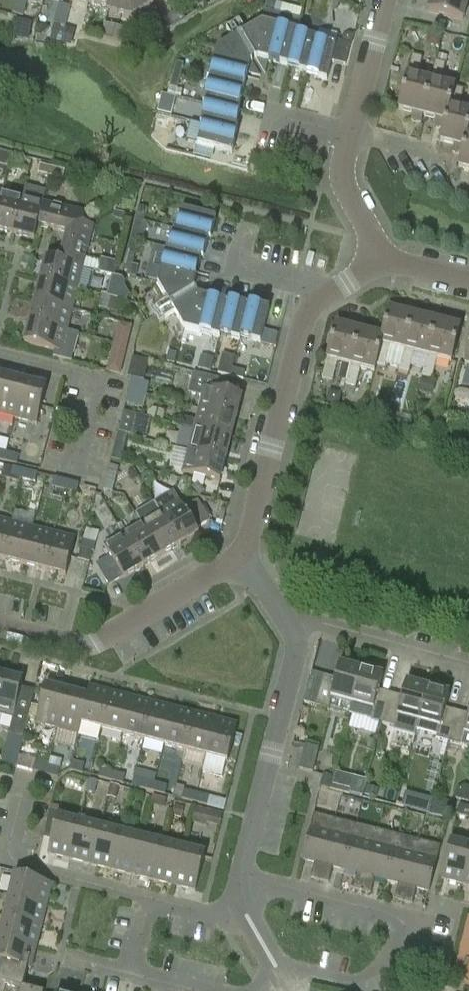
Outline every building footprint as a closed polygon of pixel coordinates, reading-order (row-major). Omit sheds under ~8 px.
[(108,7),(107,11),(132,17),(154,4),(152,1),(151,0),(110,0),(108,7)] [(265,11),(274,14),(276,3),(277,0),(276,0),(268,0),(265,11)] [(428,11),(463,20),(468,0),(431,0),(428,11)] [(27,7),(15,4),(13,14),(25,17),(27,7)] [(57,15),(69,18),(71,8),(59,5),(57,15)] [(265,11),(262,22),(277,26),(268,61),(288,66),(297,34),(300,20),(281,15),(274,14),(265,11)] [(69,18),(57,15),(55,25),(66,28),(69,18)] [(297,34),(288,66),(296,68),(295,70),(307,73),(316,41),(317,41),(322,21),(314,19),(309,37),(297,34)] [(233,24),(240,36),(242,34),(257,59),(265,73),(268,61),(277,26),(262,22),(246,32),(239,20),(233,24)] [(217,49),(213,64),(248,73),(260,76),(261,76),(252,62),(238,37),(240,36),(233,24),(226,28),(233,39),(217,49)] [(71,29),(54,25),(50,42),(57,43),(62,45),(67,46),(71,29)] [(113,41),(116,28),(106,25),(102,38),(113,41)] [(116,28),(113,41),(124,44),(127,30),(116,28)] [(442,34),(429,31),(427,38),(431,45),(439,46),(442,34)] [(348,32),(342,36),(341,42),(351,44),(354,34),(348,32)] [(316,41),(307,73),(315,75),(315,78),(327,81),(332,62),(346,66),(351,45),(337,42),(336,46),(317,41),(316,41)] [(439,54),(437,62),(446,64),(447,56),(439,54)] [(420,123),(431,81),(417,78),(422,58),(412,56),(407,75),(399,110),(413,114),(411,121),(420,123)] [(431,81),(420,123),(421,124),(423,116),(436,120),(435,127),(443,129),(444,129),(454,87),(441,84),(446,64),(437,62),(436,62),(431,81)] [(174,76),(181,77),(184,65),(177,64),(174,76)] [(248,73),(213,64),(208,84),(243,93),(248,73)] [(181,77),(174,76),(171,88),(178,90),(181,77)] [(203,104),(238,113),(243,93),(208,84),(203,104)] [(454,87),(444,129),(443,129),(440,142),(455,146),(453,153),(462,155),(468,126),(468,112),(459,110),(464,90),(455,88),(455,87),(454,87)] [(159,114),(164,115),(171,117),(174,106),(166,104),(162,103),(160,102),(157,113),(159,114)] [(200,124),(235,133),(238,121),(236,120),(238,113),(203,104),(205,105),(200,124)] [(168,129),(170,122),(157,119),(155,126),(168,129)] [(235,133),(200,124),(200,125),(203,125),(198,145),(232,154),(235,141),(233,141),(235,133)] [(462,155),(459,168),(468,170),(468,126),(462,155)] [(8,167),(11,157),(0,155),(0,165),(8,167)] [(23,161),(11,157),(8,167),(21,171),(23,161)] [(38,175),(50,178),(52,169),(41,166),(38,175)] [(65,172),(52,169),(50,178),(63,182),(65,172)] [(155,196),(156,191),(145,188),(143,198),(149,200),(155,196)] [(2,192),(0,199),(0,231),(13,235),(23,197),(2,192)] [(44,203),(23,197),(13,235),(34,240),(44,203)] [(38,226),(67,233),(83,224),(86,214),(44,203),(34,240),(35,240),(38,226)] [(148,209),(140,207),(137,220),(144,222),(148,209)] [(174,230),(209,238),(211,231),(213,231),(216,219),(181,210),(176,230),(174,229),(174,230)] [(116,211),(114,218),(122,220),(124,214),(116,211)] [(94,226),(83,224),(67,233),(60,262),(46,259),(83,268),(94,226)] [(135,228),(132,240),(139,242),(142,230),(135,228)] [(166,249),(201,258),(203,250),(206,250),(209,238),(174,230),(169,249),(167,248),(166,249)] [(135,255),(139,242),(132,240),(128,254),(135,255)] [(162,268),(196,277),(201,258),(166,249),(162,268)] [(46,259),(40,280),(90,293),(95,272),(83,269),(83,268),(46,259)] [(109,275),(111,263),(102,261),(99,273),(109,275)] [(171,306),(169,304),(195,289),(209,281),(208,281),(196,277),(162,268),(158,282),(158,284),(167,300),(156,307),(160,313),(171,306)] [(118,277),(112,297),(127,301),(129,294),(124,285),(125,282),(123,279),(118,277)] [(72,310),(77,290),(40,280),(35,301),(72,310)] [(171,306),(160,313),(163,319),(175,313),(184,329),(200,333),(208,298),(211,286),(211,285),(197,293),(172,308),(171,306)] [(115,299),(103,296),(99,309),(111,312),(115,299)] [(208,298),(200,333),(219,338),(228,303),(208,298)] [(30,322),(79,334),(67,331),(72,310),(35,301),(30,322)] [(228,303),(219,338),(220,338),(220,335),(240,340),(249,306),(237,303),(236,305),(228,303)] [(249,306),(240,340),(240,341),(241,338),(261,343),(269,308),(257,305),(256,308),(249,306)] [(399,370),(415,308),(406,306),(404,313),(390,310),(374,372),(375,372),(377,365),(383,366),(386,367),(390,347),(404,351),(399,370)] [(427,319),(414,316),(415,309),(415,308),(399,370),(409,373),(414,353),(427,356),(422,376),(438,314),(429,312),(427,319)] [(374,334),(360,331),(362,324),(346,386),(355,388),(360,368),(374,372),(390,310),(389,310),(384,329),(375,327),(374,334)] [(450,325),(437,322),(439,314),(438,314),(422,376),(432,378),(437,359),(451,362),(462,320),(452,318),(450,325)] [(336,325),(327,360),(322,380),(332,382),(337,362),(350,366),(345,386),(346,386),(362,324),(352,321),(350,329),(336,325)] [(79,334),(30,322),(24,343),(55,351),(53,358),(71,362),(79,334)] [(114,343),(128,347),(133,327),(119,324),(114,343)] [(128,347),(114,343),(106,372),(120,376),(128,347)] [(174,364),(177,354),(169,352),(166,362),(174,364)] [(199,369),(202,369),(211,372),(214,360),(202,357),(199,369)] [(230,377),(232,369),(220,366),(218,374),(230,377)] [(232,369),(230,377),(244,380),(246,373),(232,369)] [(188,394),(202,398),(199,409),(237,418),(242,397),(217,390),(219,379),(194,373),(188,394)] [(25,382),(4,376),(0,392),(0,415),(16,419),(25,382)] [(129,391),(146,396),(150,384),(132,379),(129,391)] [(436,383),(422,380),(419,391),(433,394),(436,383)] [(25,382),(16,419),(37,424),(47,387),(25,382)] [(146,396),(129,391),(126,404),(143,409),(146,396)] [(330,391),(327,405),(339,408),(342,394),(330,391)] [(376,406),(373,416),(386,419),(389,409),(376,406)] [(183,427),(231,439),(237,418),(199,409),(196,422),(185,419),(183,427)] [(122,421),(119,433),(128,435),(133,436),(139,416),(124,412),(122,421)] [(189,451),(226,460),(231,439),(183,427),(183,428),(194,431),(189,451)] [(124,448),(128,435),(119,433),(116,446),(124,448)] [(7,454),(5,462),(17,465),(20,452),(9,449),(7,454)] [(226,460),(189,451),(183,472),(220,482),(226,460)] [(112,493),(113,493),(119,469),(110,467),(107,478),(115,480),(112,493)] [(23,480),(25,471),(13,468),(11,477),(23,480)] [(25,471),(23,480),(36,483),(38,474),(25,471)] [(115,480),(107,478),(104,491),(113,493),(112,493),(115,480)] [(64,491),(67,482),(55,479),(53,488),(64,491)] [(67,482),(64,491),(77,494),(79,485),(67,482)] [(184,509),(179,501),(160,512),(180,545),(199,534),(197,530),(211,522),(198,501),(184,509)] [(141,523),(161,556),(180,545),(160,512),(141,523)] [(3,560),(12,523),(0,520),(0,559),(3,560)] [(12,523),(3,560),(23,565),(33,528),(12,523)] [(123,534),(143,567),(161,556),(141,523),(123,534)] [(33,528),(23,565),(44,570),(54,533),(33,528)] [(54,533),(44,570),(66,576),(75,539),(54,533)] [(143,567),(123,534),(104,546),(111,557),(97,566),(109,587),(143,567)] [(81,549),(93,552),(94,552),(96,544),(83,541),(81,549)] [(93,552),(81,549),(78,561),(90,564),(93,552)] [(329,710),(332,698),(352,704),(361,670),(340,664),(335,683),(323,680),(316,706),(329,710)] [(361,670),(352,704),(353,704),(350,715),(370,720),(369,721),(382,724),(390,698),(378,695),(383,676),(361,670)] [(23,680),(0,674),(0,714),(14,717),(9,735),(24,739),(35,693),(21,689),(23,680)] [(390,698),(382,724),(395,728),(398,716),(419,722),(428,688),(406,682),(401,701),(390,698)] [(58,728),(67,691),(45,686),(36,723),(58,728)] [(78,734),(90,687),(87,697),(67,691),(58,728),(78,734)] [(102,729),(111,692),(90,687),(78,734),(79,734),(81,724),(102,729)] [(428,688),(419,722),(417,730),(437,735),(436,739),(449,742),(456,716),(444,713),(449,694),(428,688)] [(123,735),(132,698),(111,692),(102,729),(123,735)] [(144,740),(153,703),(132,698),(123,735),(144,740)] [(164,745),(174,708),(153,703),(144,740),(164,745)] [(185,751),(195,714),(174,708),(164,745),(185,751)] [(206,756),(216,719),(195,714),(185,751),(206,756)] [(449,742),(468,748),(468,714),(468,719),(456,716),(449,742)] [(216,719),(206,756),(228,762),(237,724),(216,719)] [(117,743),(119,735),(100,730),(98,738),(117,743)] [(313,773),(319,749),(305,746),(299,770),(313,773)] [(181,762),(200,766),(202,755),(183,752),(181,762)] [(70,771),(83,774),(85,765),(83,765),(85,757),(74,754),(70,771)] [(34,772),(46,775),(49,760),(48,766),(36,763),(34,772)] [(62,763),(49,760),(46,775),(58,779),(62,763)] [(111,781),(113,773),(101,770),(99,778),(111,781)] [(113,773),(111,781),(124,784),(126,776),(113,773)] [(332,777),(325,776),(322,787),(329,789),(332,777)] [(351,790),(350,794),(363,797),(367,781),(355,777),(351,790)] [(95,795),(98,782),(90,780),(87,793),(95,795)] [(153,792),(155,783),(143,780),(141,789),(153,792)] [(155,783),(153,792),(165,795),(168,787),(155,783)] [(116,800),(119,788),(110,785),(107,798),(116,800)] [(458,789),(455,799),(468,802),(468,801),(468,787),(464,785),(458,789)] [(194,803),(196,794),(185,791),(186,788),(176,786),(173,797),(194,803)] [(364,795),(376,799),(378,789),(366,786),(364,795)] [(196,794),(194,803),(207,806),(209,798),(196,794)] [(167,800),(153,797),(151,805),(165,809),(167,800)] [(433,800),(432,805),(429,814),(446,818),(450,804),(433,800)] [(173,816),(182,818),(184,809),(176,806),(173,816)] [(459,814),(468,817),(468,808),(461,806),(459,814)] [(207,824),(220,828),(224,815),(197,808),(193,824),(206,827),(207,824)] [(320,881),(336,820),(314,814),(302,860),(315,863),(311,879),(320,881)] [(69,859),(79,822),(57,816),(48,854),(69,859)] [(336,820),(320,881),(329,884),(333,868),(345,871),(356,825),(336,820)] [(79,822),(69,859),(90,865),(100,827),(79,822)] [(356,825),(345,871),(357,874),(353,890),(362,892),(377,831),(356,825)] [(100,827),(90,865),(111,870),(121,832),(100,827)] [(377,831),(362,892),(371,894),(375,878),(387,881),(398,836),(377,831)] [(121,832),(111,870),(132,875),(142,838),(121,832)] [(398,836),(387,881),(398,884),(394,900),(403,903),(419,841),(398,836)] [(468,859),(468,837),(467,845),(450,841),(441,879),(463,885),(468,859)] [(142,838),(132,875),(153,881),(163,843),(142,838)] [(441,847),(419,841),(403,903),(413,905),(417,889),(429,892),(441,847)] [(163,843),(153,881),(174,886),(183,848),(163,843)] [(183,848),(174,886),(196,891),(205,854),(183,848)] [(9,896),(47,906),(52,885),(14,875),(9,896)] [(47,906),(9,896),(4,916),(42,926),(47,906)] [(4,916),(0,933),(0,936),(37,946),(42,926),(4,916)] [(0,936),(0,958),(32,966),(37,946),(0,936)] [(0,958),(0,979),(24,985),(28,969),(31,970),(32,966),(0,958)] [(0,979),(0,984),(6,986),(4,990),(31,990),(23,989),(24,985),(0,979)]
